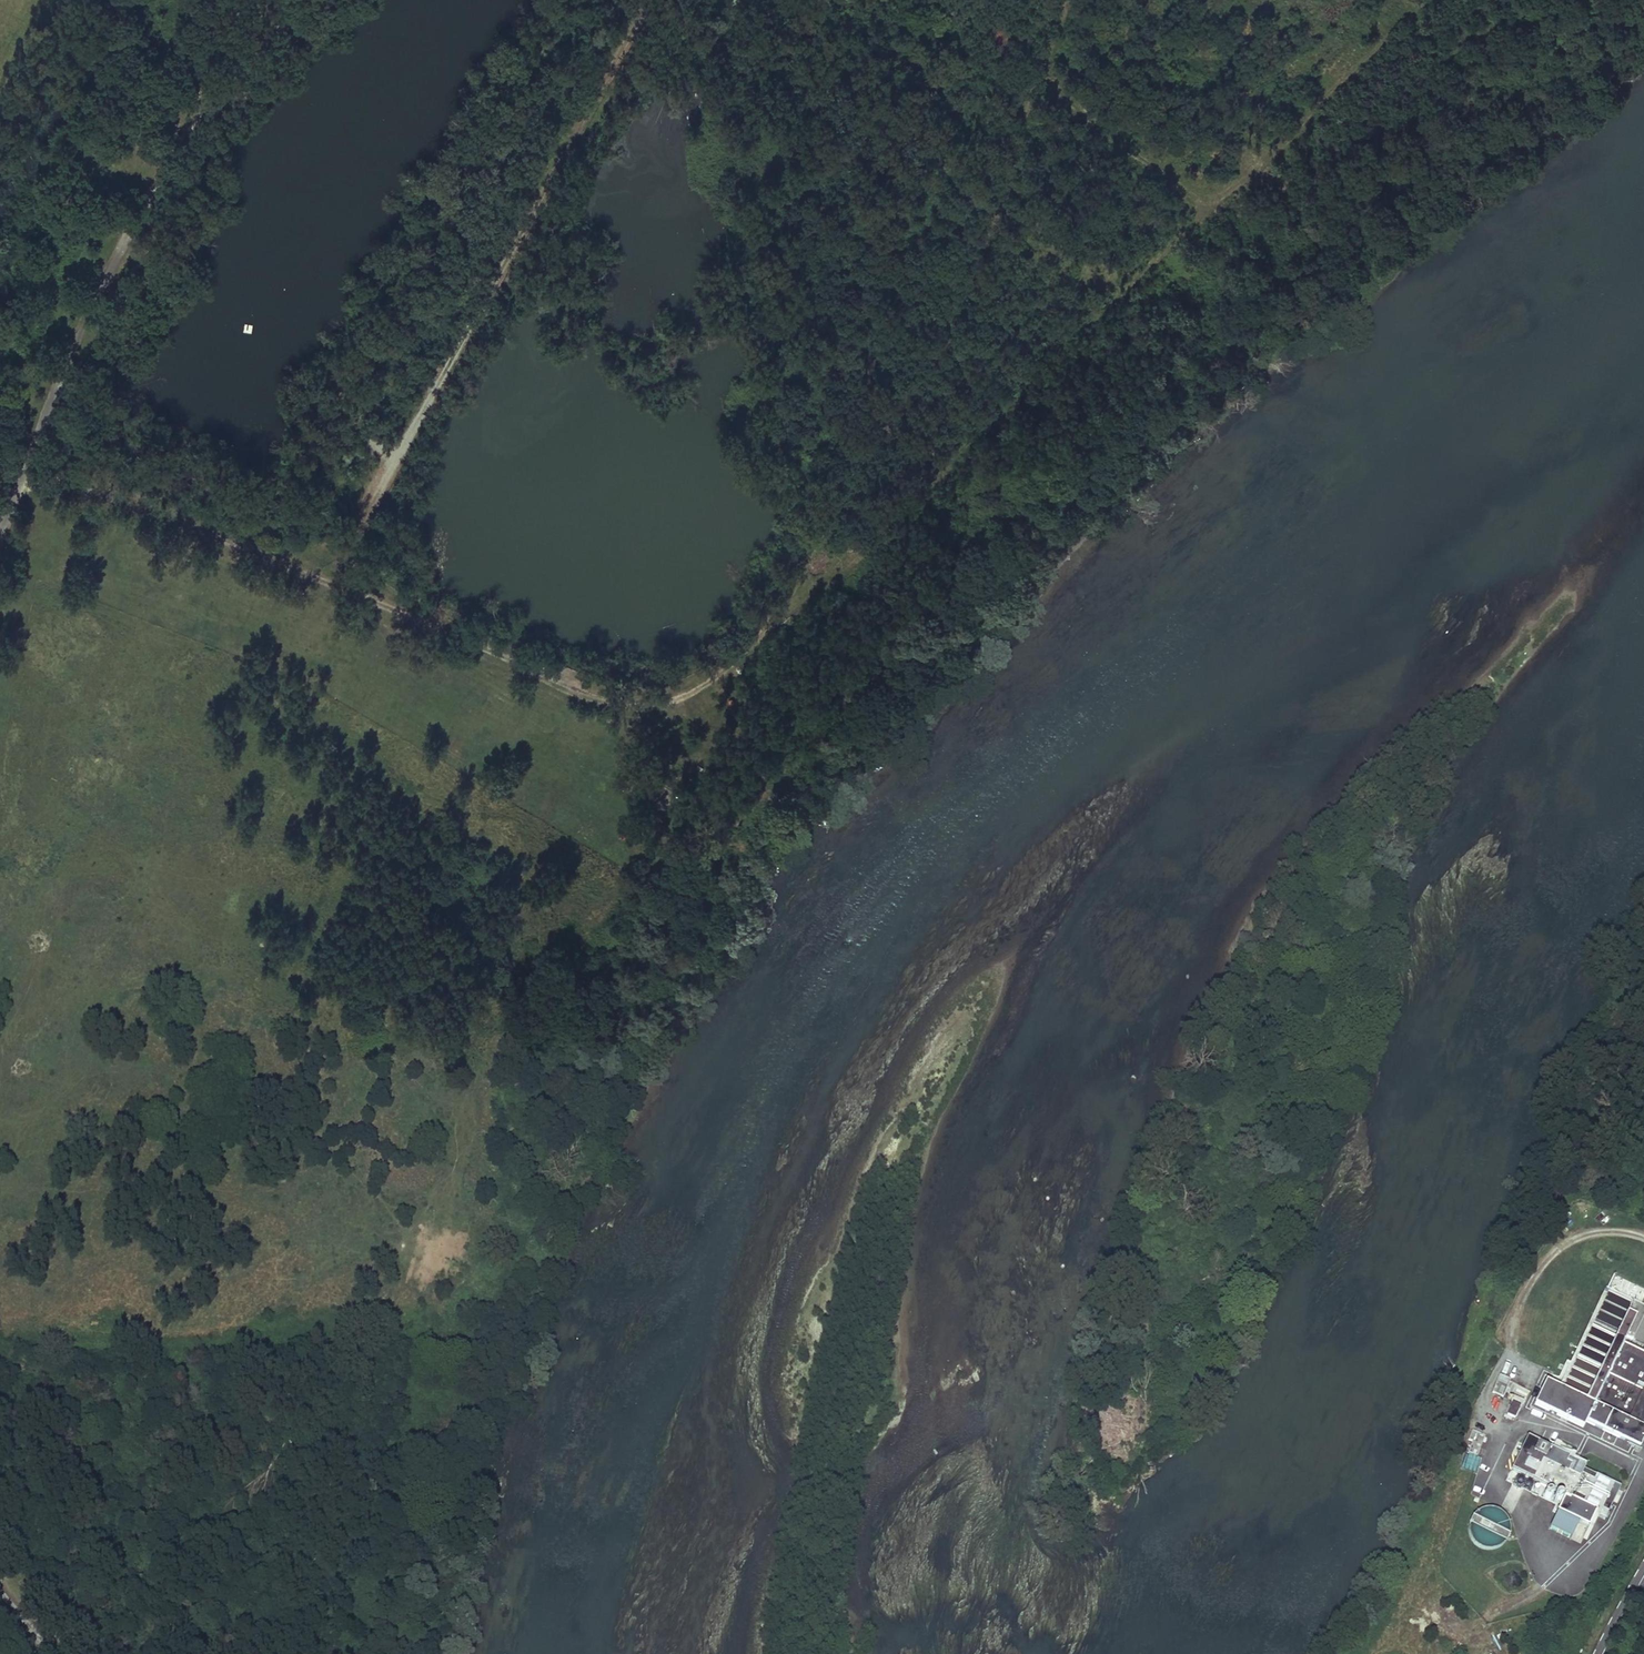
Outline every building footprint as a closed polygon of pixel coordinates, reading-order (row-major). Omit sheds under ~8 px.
[(1643,1437),(1643,1349),(1625,1339),(1628,1334),(1634,1337),(1643,1317),(1643,1303),(1611,1286),(1595,1318),(1616,1329),(1614,1333),(1590,1321),(1563,1376),(1550,1370),(1535,1399),(1585,1424),(1587,1420),(1640,1446),(1643,1437)] [(1502,1398),(1509,1381),(1499,1377),(1492,1393),(1502,1398)] [(1520,1404),(1512,1401),(1507,1415),(1515,1418),(1520,1404)] [(1528,1437),(1512,1469),(1519,1472),(1513,1483),(1530,1491),(1535,1481),(1565,1496),(1557,1511),(1588,1527),(1594,1516),(1604,1521),(1620,1489),(1584,1471),(1586,1466),(1528,1437)] [(1480,1549),(1487,1550),(1494,1549),(1501,1546),(1506,1541),(1508,1534),(1509,1527),(1507,1520),(1502,1514),(1496,1510),(1489,1509),(1482,1510),(1475,1513),(1471,1518),(1468,1525),(1467,1532),(1469,1539),(1474,1545),(1480,1549)]
